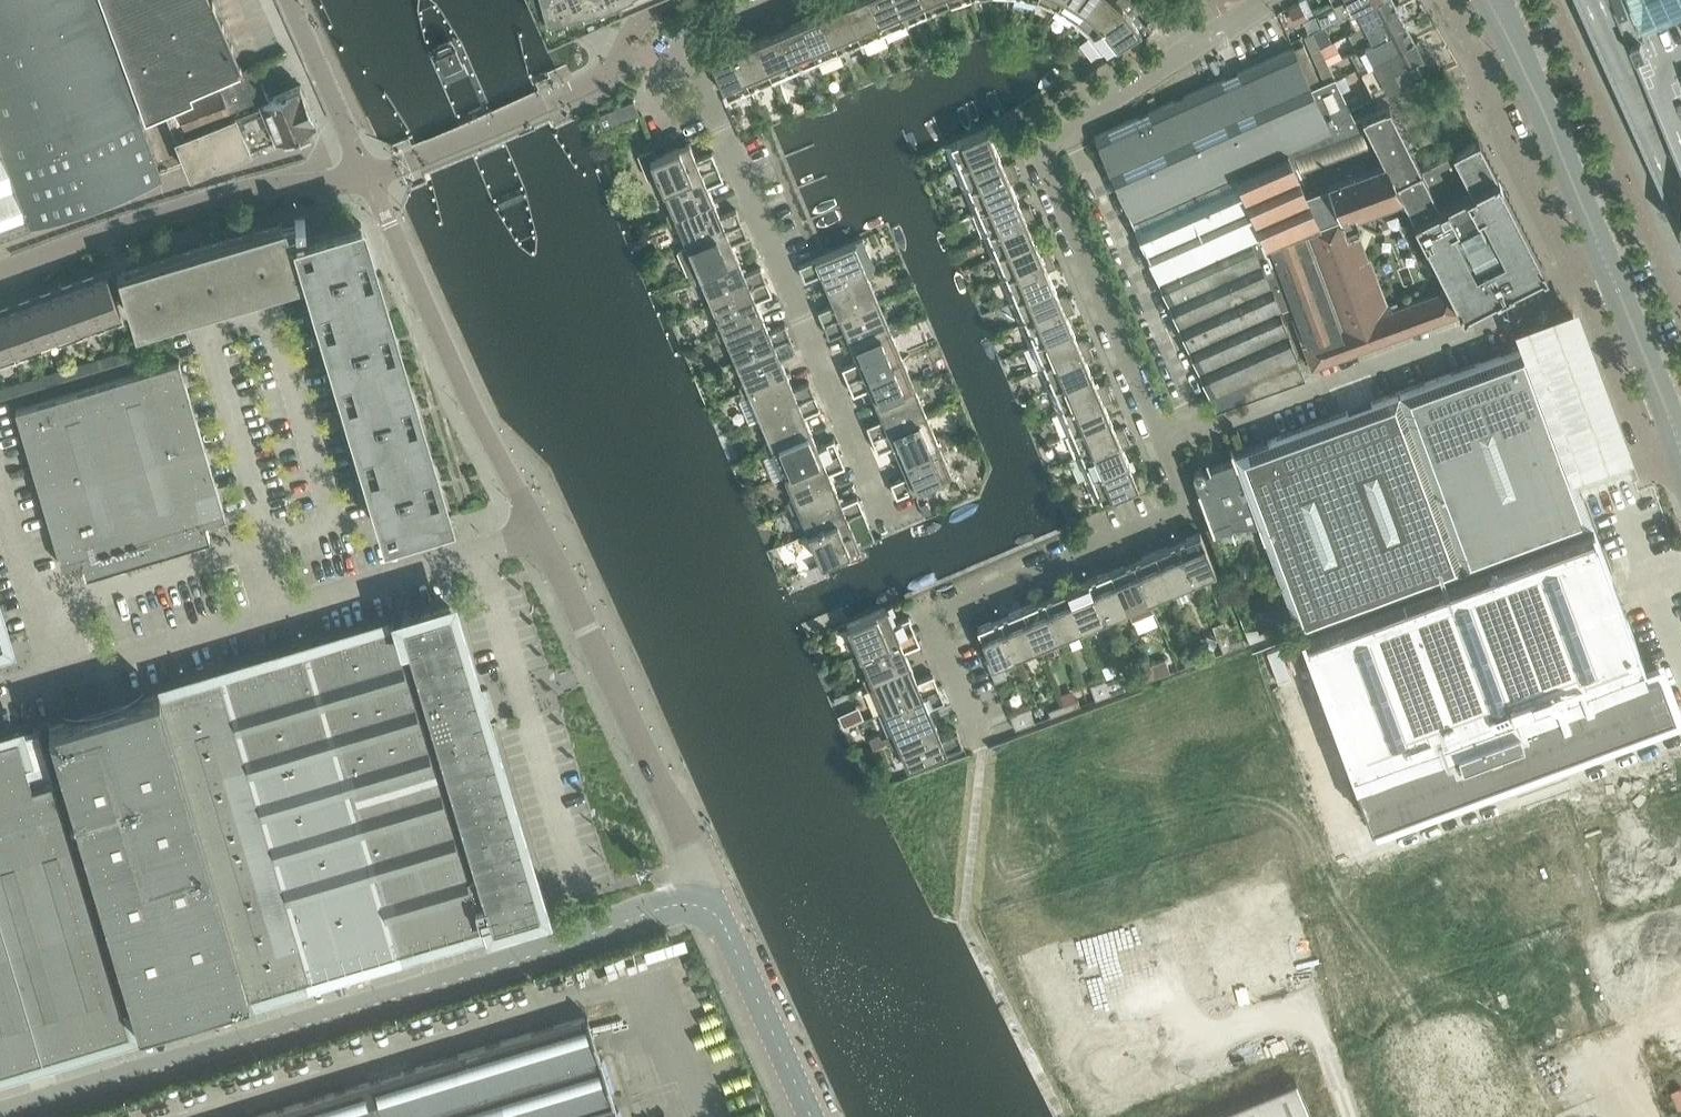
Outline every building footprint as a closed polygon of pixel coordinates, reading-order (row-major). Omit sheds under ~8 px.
[(547,30),(562,23),(614,0),(534,0),(547,30)] [(819,3),(840,54),(863,45),(845,2),(831,8),(828,0),(826,0),(819,3)] [(845,2),(863,45),(885,35),(870,0),(849,0),(845,2)] [(885,35),(907,26),(896,0),(870,0),(885,35)] [(907,26),(929,16),(922,0),(896,0),(907,26)] [(929,16),(951,7),(948,0),(922,0),(929,16)] [(1035,3),(1054,10),(1060,0),(1036,0),(1035,3)] [(1054,10),(1073,22),(1089,0),(1060,0),(1054,10)] [(1073,22),(1088,36),(1127,0),(1089,0),(1073,22)] [(1127,12),(1135,5),(1130,0),(1127,0),(1088,36),(1102,54),(1125,39),(1129,45),(1152,30),(1147,23),(1140,27),(1127,12)] [(1315,11),(1322,27),(1324,26),(1347,14),(1374,0),(1337,0),(1333,2),(1315,11)] [(1402,6),(1399,1),(1394,3),(1393,0),(1374,0),(1347,14),(1355,30),(1357,29),(1402,6)] [(1598,28),(1680,228),(1680,0),(1587,0),(1598,28)] [(814,15),(800,21),(818,63),(840,54),(819,3),(811,7),(814,15)] [(1306,16),(1301,5),(1290,11),(1295,21),(1306,16)] [(1365,45),(1405,24),(1399,13),(1404,10),(1402,6),(1357,29),(1355,30),(1347,34),(1355,50),(1365,45)] [(818,63),(800,21),(787,26),(783,18),(775,22),(796,73),(818,63)] [(775,22),(766,25),(770,34),(756,39),(774,82),(796,73),(775,22)] [(1373,61),(1413,40),(1405,24),(1365,45),(1355,50),(1350,53),(1358,68),(1369,63),(1373,61)] [(1322,27),(1312,32),(1321,48),(1332,42),(1324,26),(1322,27)] [(1312,32),(1304,36),(1311,52),(1324,81),(1335,77),(1328,64),(1321,48),(1312,32)] [(774,82),(756,39),(743,45),(739,37),(731,41),(752,92),(774,82)] [(1388,90),(1420,72),(1414,59),(1421,55),(1420,53),(1424,51),(1418,39),(1414,41),(1413,40),(1373,61),(1369,63),(1358,68),(1372,94),(1386,86),(1388,90)] [(440,52),(437,54),(444,70),(447,68),(459,63),(462,61),(455,46),(452,47),(450,41),(437,47),(440,52)] [(722,44),(726,52),(711,59),(729,101),(752,92),(731,41),(722,44)] [(1332,42),(1321,48),(1328,64),(1342,57),(1334,41),(1332,42)] [(1541,272),(1542,272),(1545,271),(1545,270),(1546,270),(1542,263),(1543,263),(1509,198),(1509,197),(1502,184),(1497,174),(1481,142),(1478,137),(1476,138),(1452,150),(1453,152),(1421,167),(1390,103),(1356,120),(1352,111),(1351,110),(1344,95),(1344,94),(1337,81),(1335,77),(1324,81),(1311,87),(1294,48),(1291,49),(1242,71),(1227,78),(1225,78),(1163,106),(1095,136),(1209,394),(1216,409),(1245,399),(1305,378),(1280,309),(1289,305),(1312,366),(1461,311),(1462,313),(1466,311),(1465,309),(1494,294),(1495,295),(1500,293),(1499,291),(1503,289),(1506,287),(1507,289),(1512,287),(1511,286),(1539,273),(1541,272)] [(1420,84),(1412,88),(1415,94),(1423,90),(1420,84)] [(634,100),(597,115),(603,130),(640,114),(634,100)] [(997,151),(991,137),(999,133),(996,124),(945,145),(955,169),(997,151)] [(651,149),(638,154),(648,178),(657,175),(662,188),(718,165),(716,162),(709,161),(706,154),(696,158),(689,142),(657,156),(653,147),(651,148),(651,149)] [(997,151),(955,169),(964,191),(1015,169),(1011,161),(1003,164),(997,151)] [(718,165),(662,188),(672,211),(666,214),(668,220),(714,200),(707,185),(723,178),(718,165)] [(1015,169),(964,191),(974,213),(1016,195),(1010,181),(1018,178),(1015,169)] [(1016,195),(974,213),(983,235),(1033,213),(1030,205),(1022,209),(1016,195)] [(714,200),(668,220),(671,225),(677,223),(687,246),(742,222),(736,209),(720,215),(714,200)] [(1033,213),(983,235),(992,257),(1035,239),(1029,225),(1037,222),(1033,213)] [(305,228),(306,228),(305,217),(295,217),(295,226),(283,230),(282,227),(281,222),(279,223),(278,221),(255,227),(255,228),(252,229),(252,228),(229,234),(229,235),(226,236),(226,235),(203,241),(203,243),(200,244),(200,242),(177,249),(177,251),(174,252),(174,250),(151,258),(151,259),(149,260),(148,259),(129,266),(125,267),(126,268),(123,269),(125,274),(139,323),(297,276),(294,265),(305,262),(315,259),(308,238),(305,228)] [(305,262),(321,314),(383,296),(379,280),(377,281),(374,272),(365,275),(358,251),(367,248),(365,240),(366,239),(361,222),(308,238),(315,259),(305,262)] [(732,242),(748,236),(742,222),(687,246),(679,249),(691,278),(693,277),(738,258),(732,242)] [(815,258),(799,265),(805,280),(821,273),(827,288),(866,271),(873,269),(875,268),(862,238),(854,242),(823,255),(822,255),(815,258)] [(1035,239),(992,257),(1002,279),(1052,258),(1048,249),(1040,253),(1035,239)] [(738,258),(693,277),(695,283),(701,280),(711,303),(766,280),(761,266),(745,273),(738,258)] [(1047,269),(1056,266),(1052,258),(1002,279),(1011,301),(1053,283),(1047,269)] [(834,303),(818,310),(823,323),(879,300),(869,277),(875,274),(873,269),(866,271),(827,288),(834,303)] [(124,320),(107,273),(0,312),(0,365),(124,320)] [(766,280),(711,303),(721,326),(715,329),(717,334),(763,315),(756,300),(772,293),(766,280)] [(1053,283),(1011,301),(1020,324),(1071,302),(1067,294),(1059,297),(1053,283)] [(383,296),(321,314),(343,387),(405,369),(400,353),(399,353),(396,345),(387,348),(379,324),(389,321),(386,313),(388,312),(383,296)] [(879,300),(823,323),(829,337),(845,330),(851,345),(897,326),(894,320),(888,323),(879,300)] [(1071,302),(1020,324),(1030,346),(1072,328),(1066,314),(1074,310),(1071,302)] [(1526,344),(1233,453),(1264,538),(1299,631),(1591,521),(1572,470),(1625,451),(1573,311),(1521,330),(1526,344)] [(763,315),(717,334),(719,340),(726,338),(735,360),(791,337),(785,323),(769,330),(763,315)] [(858,360),(842,367),(847,380),(903,357),(893,334),(899,332),(897,326),(851,345),(858,360)] [(1072,328),(1030,346),(1039,368),(1090,346),(1086,338),(1078,342),(1072,328)] [(745,383),(739,386),(741,392),(787,372),(780,358),(797,351),(791,337),(735,360),(745,383)] [(1090,346),(1039,368),(1048,390),(1091,372),(1085,358),(1093,355),(1090,346)] [(134,347),(116,353),(119,362),(137,357),(134,347)] [(108,355),(90,361),(93,370),(111,365),(108,355)] [(903,357),(847,380),(853,394),(869,387),(876,402),(921,383),(919,378),(913,380),(903,357)] [(62,565),(64,564),(62,559),(81,553),(87,575),(210,538),(204,517),(223,511),(224,516),(226,516),(179,360),(16,409),(62,565)] [(90,361),(72,366),(75,375),(93,370),(90,361)] [(64,369),(46,374),(49,383),(67,378),(64,369)] [(408,385),(410,385),(405,369),(343,387),(365,461),(427,442),(422,425),(420,426),(418,418),(408,420),(401,397),(411,394),(408,385)] [(744,397),(740,399),(749,422),(760,418),(815,394),(809,381),(793,388),(787,372),(741,392),(744,397)] [(1091,372),(1048,390),(1058,412),(1108,390),(1105,382),(1097,386),(1091,372)] [(46,374),(28,379),(30,389),(49,383),(46,374)] [(19,382),(1,387),(4,397),(22,391),(19,382)] [(882,418),(866,424),(872,438),(927,415),(917,392),(924,389),(921,383),(876,402),(882,418)] [(1108,390),(1058,412),(1067,434),(1110,416),(1104,402),(1112,399),(1108,390)] [(815,394),(760,418),(769,441),(763,443),(766,449),(811,430),(805,415),(821,408),(815,394)] [(927,415),(872,438),(878,452),(894,445),(900,460),(945,441),(943,435),(937,438),(927,415)] [(1110,416),(1067,434),(1077,456),(1127,435),(1124,426),(1115,430),(1110,416)] [(768,455),(764,457),(774,480),(784,475),(839,452),(833,438),(818,445),(811,430),(766,449),(768,455)] [(1122,446),(1130,443),(1127,435),(1077,456),(1086,478),(1128,460),(1122,446)] [(906,475),(890,482),(897,496),(952,473),(942,449),(948,447),(945,441),(900,460),(906,475)] [(432,466),(430,458),(432,458),(427,442),(365,461),(387,534),(449,515),(444,498),(442,499),(439,490),(430,493),(423,469),(432,466)] [(1193,472),(1193,473),(1193,474),(1193,475),(1193,476),(1198,488),(1197,489),(1199,493),(1199,492),(1204,505),(1203,505),(1213,530),(1214,529),(1212,525),(1228,520),(1229,523),(1230,528),(1232,528),(1231,525),(1257,523),(1263,538),(1264,538),(1233,453),(1232,449),(1230,449),(1233,457),(1210,466),(1209,464),(1207,465),(1209,469),(1204,470),(1203,469),(1203,468),(1202,468),(1201,468),(1201,467),(1200,467),(1199,467),(1198,467),(1197,467),(1196,468),(1195,468),(1195,469),(1194,469),(1194,470),(1193,471),(1193,472)] [(839,452),(784,475),(794,498),(787,501),(790,506),(835,487),(829,472),(845,465),(839,452)] [(1128,460),(1086,478),(1096,501),(1111,495),(1115,503),(1150,488),(1142,470),(1134,474),(1128,460)] [(835,487),(790,506),(792,512),(799,510),(808,532),(864,509),(858,496),(842,503),(835,487)] [(864,509),(808,532),(821,562),(870,541),(864,525),(869,523),(864,509)] [(1591,521),(1299,631),(1370,822),(1673,709),(1657,665),(1645,669),(1591,521)] [(1200,532),(1177,541),(1195,583),(1218,574),(1200,532)] [(1177,541),(1155,551),(1173,593),(1195,583),(1177,541)] [(1155,551),(1133,560),(1151,602),(1173,593),(1155,551)] [(1133,560),(1110,570),(1128,612),(1132,620),(1154,610),(1151,602),(1133,560)] [(1110,570),(1088,579),(1106,621),(1128,612),(1110,570)] [(1088,579),(1066,588),(1084,631),(1106,621),(1088,579)] [(1066,588),(1044,598),(1062,640),(1084,631),(1066,588)] [(1044,598),(1022,607),(1040,649),(1062,640),(1044,598)] [(5,646),(0,647),(0,657),(15,653),(0,600),(0,629),(5,646)] [(402,619),(405,628),(452,614),(474,692),(476,691),(477,693),(476,693),(485,724),(486,723),(486,725),(485,725),(540,907),(492,921),(490,914),(481,917),(483,924),(486,932),(551,911),(459,603),(402,619)] [(0,740),(0,1067),(2,1066),(19,1061),(44,1054),(129,1028),(127,1024),(138,1021),(139,1023),(138,1023),(139,1026),(250,993),(248,987),(265,982),(290,975),(308,969),(310,975),(371,957),(396,950),(421,942),(481,924),(482,925),(483,924),(481,917),(490,914),(492,921),(540,907),(485,725),(486,725),(486,724),(486,723),(485,724),(476,693),(477,693),(477,692),(476,691),(474,692),(449,608),(450,608),(450,606),(410,617),(405,619),(402,620),(404,625),(395,628),(393,622),(391,623),(392,623),(220,674),(160,692),(50,725),(51,728),(65,775),(54,778),(42,738),(42,737),(39,728),(0,740)] [(886,607),(847,623),(859,653),(914,629),(909,616),(893,623),(886,607)] [(1022,607),(1000,616),(1018,659),(1040,649),(1022,607)] [(1000,616),(977,626),(991,659),(987,661),(995,680),(1007,675),(1002,665),(1018,659),(1000,616)] [(1222,622),(1212,626),(1216,635),(1224,652),(1245,644),(1243,637),(1229,642),(1225,632),(1222,622)] [(1257,628),(1245,629),(1251,647),(1276,639),(1271,627),(1258,632),(1257,628)] [(869,676),(863,678),(865,684),(911,665),(904,650),(920,643),(914,629),(859,653),(869,676)] [(1198,654),(1201,660),(1216,655),(1213,648),(1198,654)] [(1198,654),(1184,659),(1186,666),(1201,660),(1198,654)] [(911,665),(865,684),(868,690),(874,687),(883,710),(939,687),(933,673),(917,680),(911,665)] [(1168,665),(1153,670),(1156,677),(1170,671),(1168,665)] [(1153,670),(1138,676),(1141,683),(1156,677),(1153,670)] [(1105,679),(1110,694),(1125,688),(1120,673),(1105,679)] [(1105,679),(1090,684),(1096,699),(1110,694),(1105,679)] [(939,687),(883,710),(893,733),(887,735),(889,741),(935,722),(929,707),(944,700),(939,687)] [(1063,704),(1065,710),(1080,705),(1078,698),(1063,704)] [(1063,704),(1048,709),(1051,716),(1065,710),(1063,704)] [(1029,707),(1010,715),(1016,729),(1035,722),(1029,707)] [(935,722),(889,741),(892,747),(898,744),(908,768),(963,745),(957,730),(942,737),(935,722)] [(482,925),(481,924),(310,975),(308,969),(290,975),(248,987),(250,993),(139,1026),(142,1034),(486,932),(483,924),(482,925)] [(250,1116),(619,1116),(587,1014),(250,1116)] [(142,1034),(139,1026),(138,1023),(139,1023),(138,1021),(127,1024),(129,1028),(0,1067),(0,1077),(142,1034)] [(1296,1078),(1204,1116),(1312,1116),(1296,1078)]
